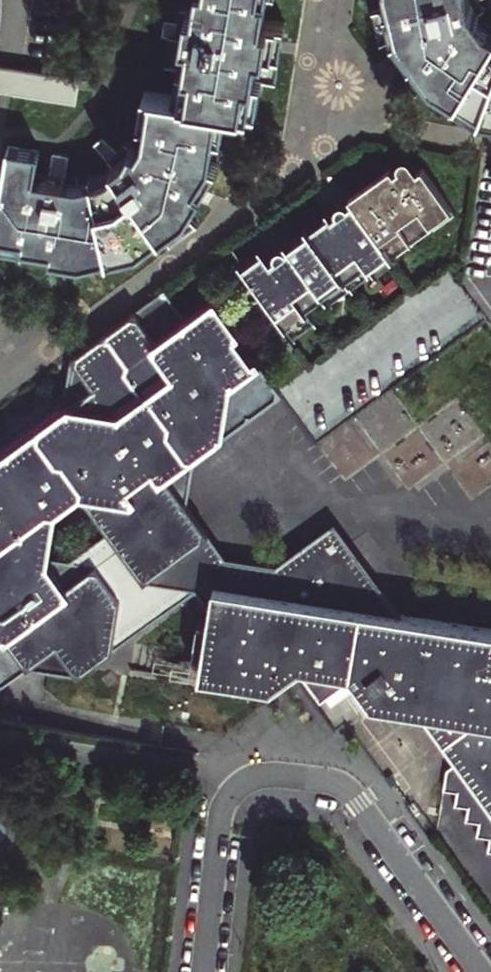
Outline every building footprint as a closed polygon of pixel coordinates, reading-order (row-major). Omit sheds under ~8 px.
[(199,13),(188,11),(183,39),(176,38),(171,65),(191,68),(186,99),(155,94),(148,138),(141,149),(135,148),(130,158),(117,167),(120,172),(108,181),(81,188),(67,185),(68,179),(38,174),(41,153),(12,149),(0,237),(0,242),(55,252),(54,258),(83,263),(141,249),(164,234),(173,243),(199,224),(189,216),(202,194),(220,164),(213,162),(223,105),(253,109),(258,80),(278,83),(284,46),(287,24),(267,21),(271,0),(201,0),(199,13)] [(487,30),(477,20),(483,16),(477,6),(475,0),(397,0),(399,7),(381,15),(389,47),(402,41),(410,52),(436,87),(484,117),(490,118),(490,33),(487,30)] [(269,253),(248,267),(299,338),(319,325),(312,314),(333,299),(336,304),(377,274),(374,269),(395,255),(398,259),(418,245),(416,242),(437,227),(439,229),(459,215),(426,169),(406,183),(395,169),(355,198),(365,213),(344,228),(335,216),(294,245),(303,258),(282,272),(269,253)] [(209,664),(282,675),(311,653),(332,681),(360,660),(382,689),(430,697),(465,745),(456,751),(453,775),(467,777),(464,790),(476,792),(475,804),(487,806),(486,818),(490,819),(490,612),(412,600),(386,597),(390,571),(351,519),(343,518),(281,563),(226,555),(190,507),(167,476),(197,455),(251,416),(251,412),(255,412),(280,395),(281,387),(262,361),(257,361),(238,335),(240,330),(220,302),(217,301),(189,321),(171,295),(164,294),(76,358),(98,388),(74,405),(73,408),(70,408),(68,409),(65,405),(42,422),(45,426),(44,429),(40,430),(36,426),(13,443),(16,447),(15,451),(12,450),(9,451),(6,447),(0,452),(0,496),(4,501),(0,504),(0,686),(1,685),(3,681),(6,682),(30,664),(82,671),(110,650),(111,647),(114,647),(122,597),(118,596),(119,593),(100,567),(72,563),(60,511),(86,493),(103,516),(106,516),(106,521),(124,546),(128,546),(126,550),(144,574),(201,582),(217,604),(209,664)] [(98,388),(76,358),(68,409),(70,408),(73,408),(74,405),(98,388)] [(397,474),(405,488),(439,469),(394,391),(316,435),(340,477),(380,454),(393,477),(397,474)] [(443,435),(431,445),(472,497),(486,486),(468,462),(458,469),(447,456),(455,450),(443,435)] [(167,476),(190,507),(197,455),(167,476)] [(84,549),(91,563),(111,553),(104,538),(84,549)] [(390,571),(386,597),(412,600),(390,571)]
